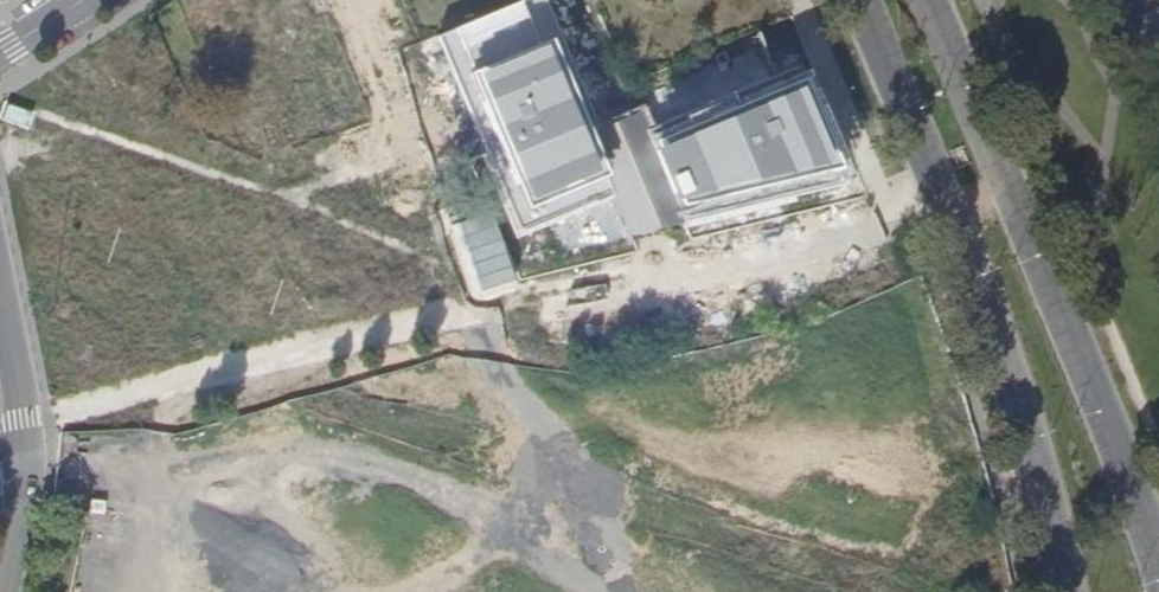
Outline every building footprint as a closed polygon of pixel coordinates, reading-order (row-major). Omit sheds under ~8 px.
[(547,0),(529,0),(437,38),(513,237),(608,201),(630,238),(853,183),(798,60),(770,66),(755,35),(649,111),(644,105),(595,122),(547,0)]
